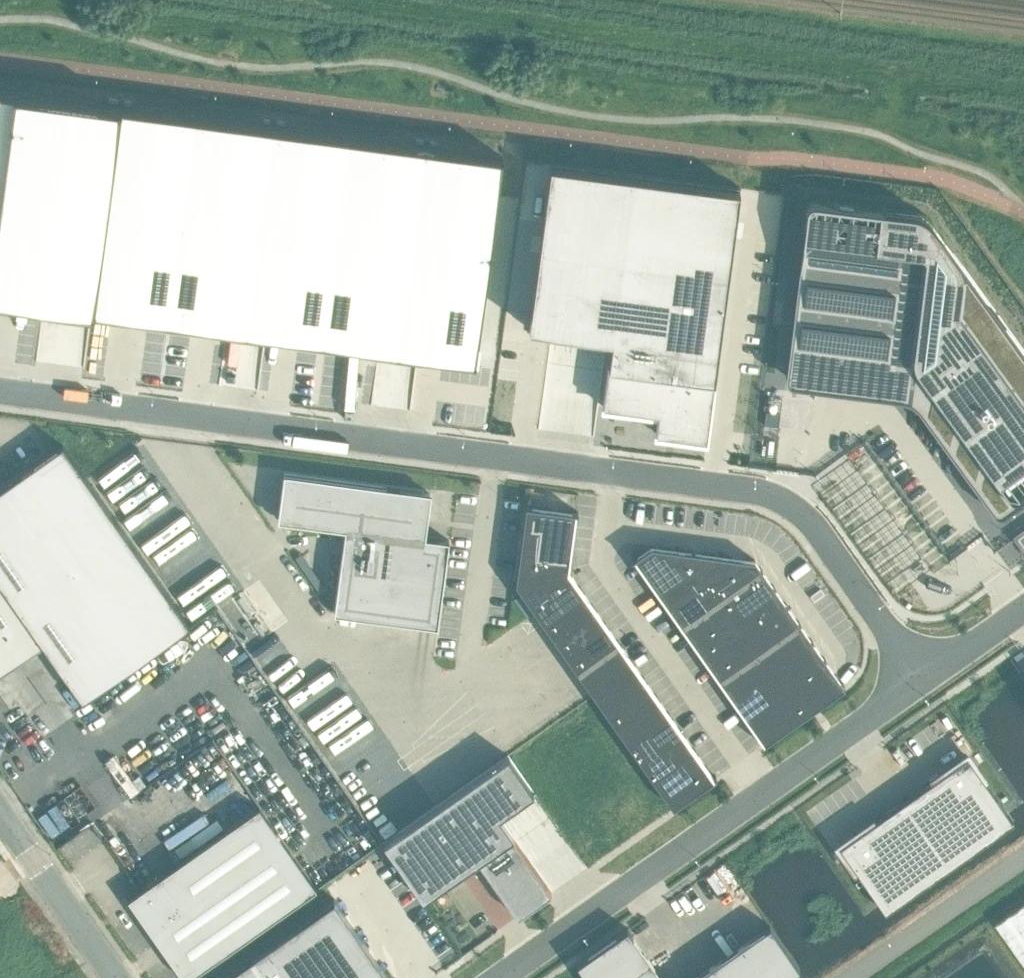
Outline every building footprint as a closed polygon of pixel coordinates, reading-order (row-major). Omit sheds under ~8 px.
[(44,304),(45,304),(91,310),(92,310),(94,310),(121,106),(0,90),(0,298),(44,304)] [(121,106),(94,310),(137,316),(137,318),(170,322),(197,116),(121,106)] [(197,116),(170,322),(203,326),(203,325),(226,328),(227,328),(230,308),(249,311),(273,126),(197,116)] [(273,126),(249,311),(268,314),(265,333),(266,333),(290,336),(289,338),(322,342),(349,136),(273,126)] [(349,136),(322,342),(355,346),(355,345),(379,348),(380,348),(382,329),(401,331),(426,146),(349,136)] [(426,146),(401,331),(420,334),(417,353),(418,353),(442,356),(442,358),(475,362),(478,345),(503,156),(426,146)] [(531,313),(529,328),(551,331),(552,331),(606,338),(607,338),(613,339),(609,364),(604,406),(659,413),(657,433),(674,436),(707,440),(715,378),(741,188),(550,163),(550,164),(543,223),(531,313)] [(786,375),(786,378),(787,380),(789,382),(791,383),(794,384),(817,387),(901,397),(905,398),(909,400),(913,402),(916,404),(919,407),(942,440),(957,460),(994,510),(995,512),(998,514),(1000,514),(1003,514),(1005,512),(1023,499),(1023,349),(932,223),(929,219),(925,216),(920,213),(915,212),(910,211),(816,199),(813,199),(811,200),(809,201),(808,203),(807,206),(804,231),(801,254),(786,375)] [(63,444),(0,488),(0,674),(43,643),(83,700),(190,625),(63,444)] [(430,493),(401,489),(401,488),(285,472),(278,519),(346,528),(334,612),(438,626),(449,540),(425,537),(428,515),(427,515),(430,493)] [(575,511),(526,505),(516,583),(567,570),(575,511)] [(1013,536),(1023,551),(1023,528),(1022,527),(1021,527),(1019,528),(1018,529),(1018,531),(1019,532),(1013,536)] [(651,545),(634,557),(656,588),(692,563),(694,551),(651,545)] [(755,559),(739,557),(694,551),(692,563),(705,581),(717,599),(761,568),(755,559)] [(692,563),(656,588),(669,607),(705,581),(692,563)] [(761,568),(717,599),(730,617),(774,586),(761,568)] [(567,570),(516,583),(539,617),(580,588),(567,570)] [(705,581),(669,607),(681,625),(717,599),(705,581)] [(774,586),(730,617),(743,635),(787,604),(774,586)] [(580,588),(539,617),(552,635),(592,606),(580,588)] [(717,599),(681,625),(694,642),(730,617),(717,599)] [(787,604),(743,635),(755,653),(799,622),(787,604)] [(592,606),(552,635),(565,653),(605,624),(592,606)] [(730,617),(694,642),(707,661),(743,635),(730,617)] [(799,622),(755,653),(768,671),(812,640),(799,622)] [(605,624),(565,653),(577,671),(618,642),(605,624)] [(743,635),(707,661),(719,678),(755,653),(743,635)] [(812,640),(768,671),(781,689),(825,658),(812,640)] [(618,642),(577,671),(590,689),(630,660),(618,642)] [(755,653),(719,678),(732,697),(768,671),(755,653)] [(825,658),(781,689),(800,716),(843,685),(825,658)] [(630,660),(590,689),(603,707),(643,678),(630,660)] [(768,671),(732,697),(745,715),(781,689),(768,671)] [(643,678),(603,707),(615,725),(656,696),(643,678)] [(781,689),(745,715),(764,741),(800,716),(781,689)] [(656,696),(615,725),(628,743),(668,714),(656,696)] [(668,714),(628,743),(641,761),(681,732),(668,714)] [(681,732),(641,761),(653,779),(694,750),(681,732)] [(694,750),(653,779),(661,790),(673,807),(713,778),(694,750)] [(508,754),(383,842),(424,900),(479,861),(493,880),(504,896),(518,915),(534,904),(546,896),(551,892),(552,892),(513,837),(514,836),(515,836),(500,816),(534,792),(535,792),(508,754)] [(968,756),(904,801),(945,860),(948,865),(949,866),(1014,821),(1013,820),(1008,813),(968,756)] [(904,801),(840,846),(881,904),(881,905),(884,909),(886,911),(949,866),(948,865),(945,860),(904,801)] [(317,888),(259,806),(128,898),(184,977),(189,977),(317,888)] [(334,898),(220,977),(391,977),(334,898)] [(998,923),(1023,961),(1023,905),(998,923)] [(801,969),(770,925),(695,977),(787,977),(801,969)] [(577,962),(588,977),(660,977),(625,928),(577,962)]
